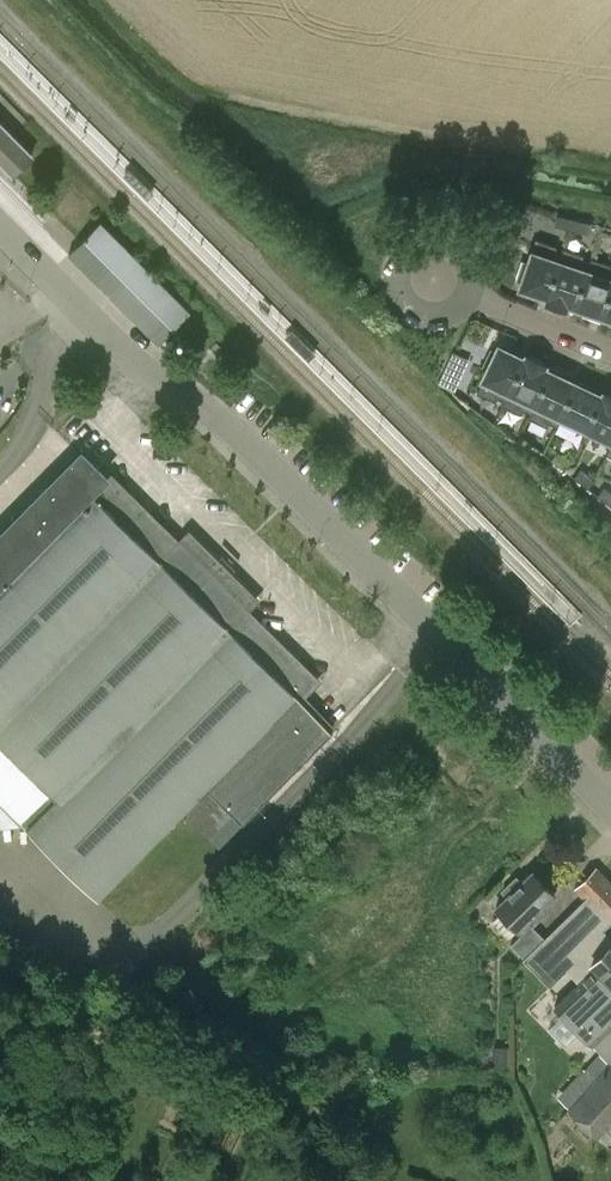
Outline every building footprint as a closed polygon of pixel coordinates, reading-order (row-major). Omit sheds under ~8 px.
[(11,174),(31,154),(13,136),(0,123),(0,163),(11,174)] [(572,229),(574,219),(557,215),(555,226),(572,229)] [(591,223),(574,219),(572,229),(589,233),(591,223)] [(80,241),(67,254),(158,344),(191,311),(101,220),(80,241)] [(537,239),(529,263),(522,260),(515,280),(522,283),(519,292),(539,299),(540,294),(548,297),(563,253),(556,250),(557,246),(537,239)] [(563,253),(548,297),(546,301),(566,308),(568,304),(575,306),(590,262),(583,260),(584,255),(564,249),(563,253)] [(575,306),(573,310),(593,317),(595,313),(602,315),(610,292),(610,269),(610,266),(610,265),(591,258),(590,262),(575,306)] [(602,315),(600,319),(610,323),(610,292),(602,315)] [(504,401),(525,359),(518,356),(520,352),(501,343),(496,353),(491,350),(483,367),(488,369),(477,393),(496,402),(498,398),(504,401)] [(525,359),(504,401),(503,405),(522,414),(524,410),(530,413),(551,371),(544,368),(546,364),(527,355),(525,359)] [(551,371),(530,413),(529,417),(548,426),(550,422),(558,426),(560,421),(576,384),(570,381),(572,377),(552,367),(551,371)] [(455,388),(459,378),(446,372),(441,381),(455,388)] [(576,384),(560,421),(578,429),(580,426),(586,429),(602,396),(596,393),(597,389),(578,380),(576,384)] [(602,396),(586,429),(585,433),(604,442),(606,438),(610,440),(610,395),(604,392),(602,396)] [(135,504),(81,451),(0,533),(0,551),(45,596),(135,504)] [(572,462),(558,451),(551,459),(565,470),(572,462)] [(595,480),(581,469),(575,477),(588,488),(595,480)] [(604,487),(598,495),(610,506),(610,492),(604,487)] [(0,551),(0,825),(1,826),(21,823),(26,828),(98,899),(184,813),(208,836),(232,812),(242,822),(331,732),(297,696),(312,680),(241,610),(251,599),(189,538),(179,548),(135,504),(45,596),(0,551)] [(525,957),(525,958),(524,960),(551,987),(567,970),(578,982),(553,1006),(592,1046),(610,1027),(610,937),(604,929),(610,922),(610,881),(602,872),(597,867),(576,888),(586,898),(546,938),(545,937),(525,957)] [(525,957),(545,937),(532,925),(546,911),(542,908),(555,895),(533,872),(523,882),(517,877),(503,891),(509,897),(497,908),(523,934),(512,945),(525,957)] [(597,1077),(567,1108),(598,1137),(610,1124),(610,1061),(597,1077)]
